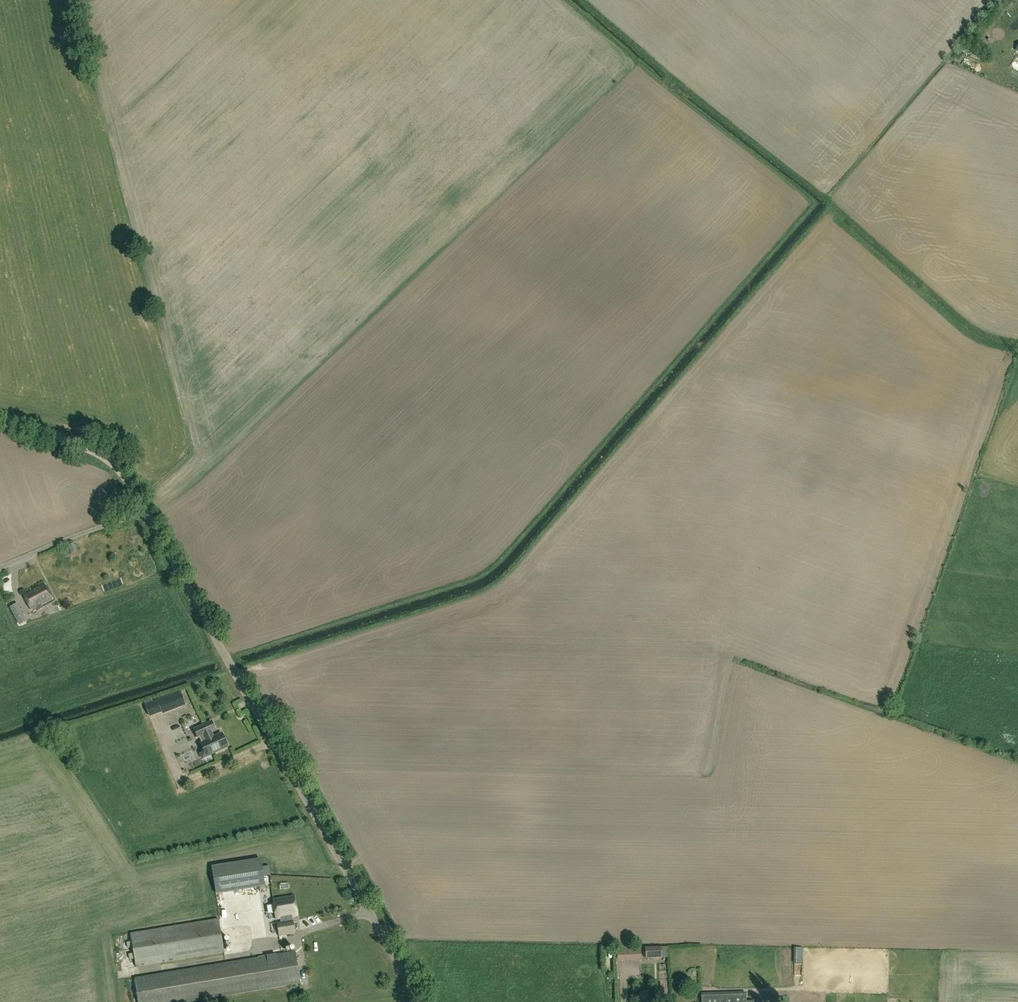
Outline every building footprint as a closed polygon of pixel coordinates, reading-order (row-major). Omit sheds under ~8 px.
[(32,610),(38,607),(42,604),(52,600),(45,585),(25,595),(32,610)] [(26,622),(36,620),(34,613),(24,615),(26,622)] [(180,694),(158,703),(162,715),(185,706),(180,694)] [(161,717),(171,742),(183,737),(176,720),(185,717),(182,708),(161,717)] [(216,729),(212,721),(195,730),(199,738),(200,737),(203,743),(202,743),(206,752),(212,749),(215,753),(230,746),(223,733),(215,737),(212,731),(216,729)] [(89,761),(92,771),(108,766),(105,756),(89,761)] [(210,867),(214,893),(263,885),(259,859),(210,867)] [(298,916),(295,896),(273,900),(277,920),(281,919),(282,923),(277,924),(280,937),(296,934),(294,921),(292,921),(292,917),(298,916)] [(137,967),(225,952),(219,920),(131,934),(137,967)] [(646,948),(646,959),(662,958),(662,947),(646,948)] [(300,977),(296,952),(129,979),(133,1001),(191,1001),(301,984),(300,977)] [(702,995),(702,1001),(745,1001),(745,994),(702,995)]
